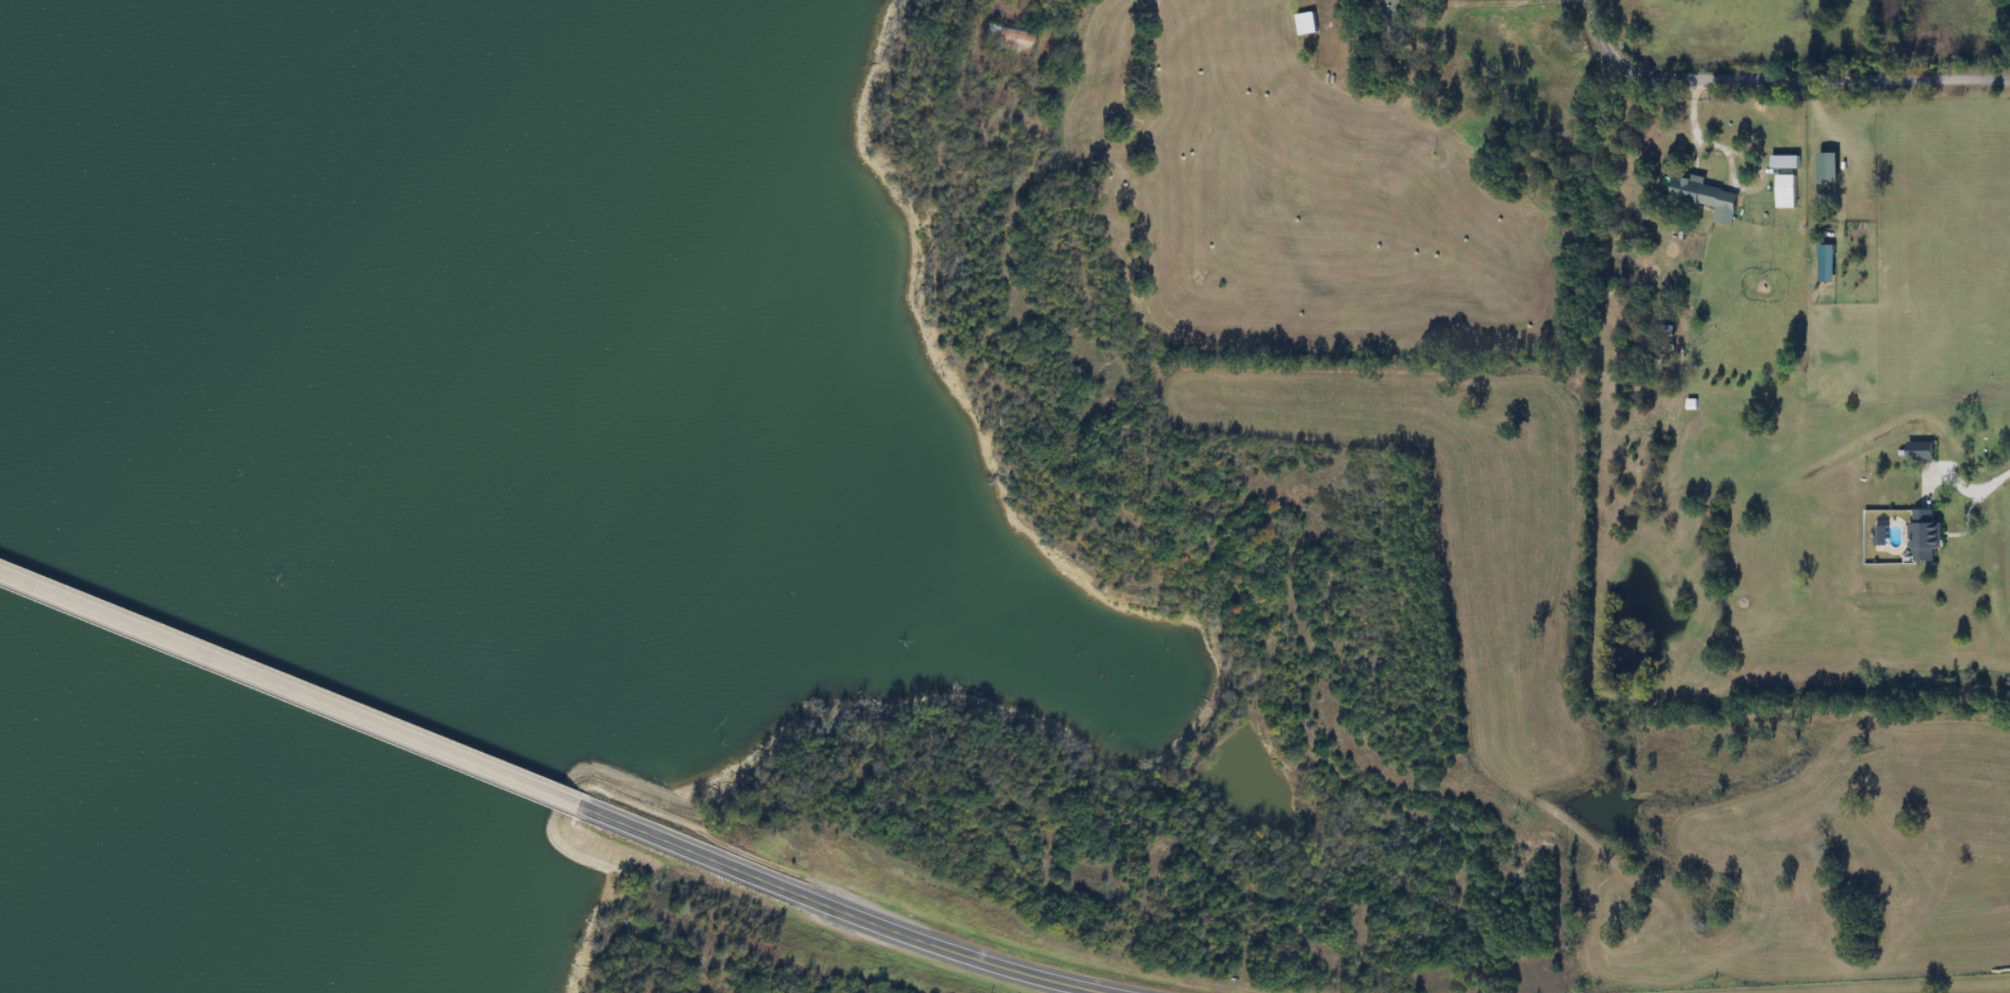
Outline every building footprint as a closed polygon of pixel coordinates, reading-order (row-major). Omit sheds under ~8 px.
[(1380,31),(1402,30),(1401,0),(1379,0),(1380,31)] [(1298,36),(1319,32),(1316,11),(1294,15),(1298,36)] [(1730,225),(1736,193),(1701,186),(1703,177),(1671,170),(1665,198),(1714,208),(1711,222),(1730,225)] [(1796,200),(1796,174),(1774,174),(1774,200),(1796,200)] [(1658,335),(1670,338),(1673,327),(1661,324),(1658,335)] [(1905,460),(1933,460),(1933,441),(1905,441),(1905,460)] [(1940,523),(1932,522),(1932,509),(1907,509),(1907,549),(1912,549),(1911,561),(1933,562),(1933,548),(1940,548),(1940,523)]
